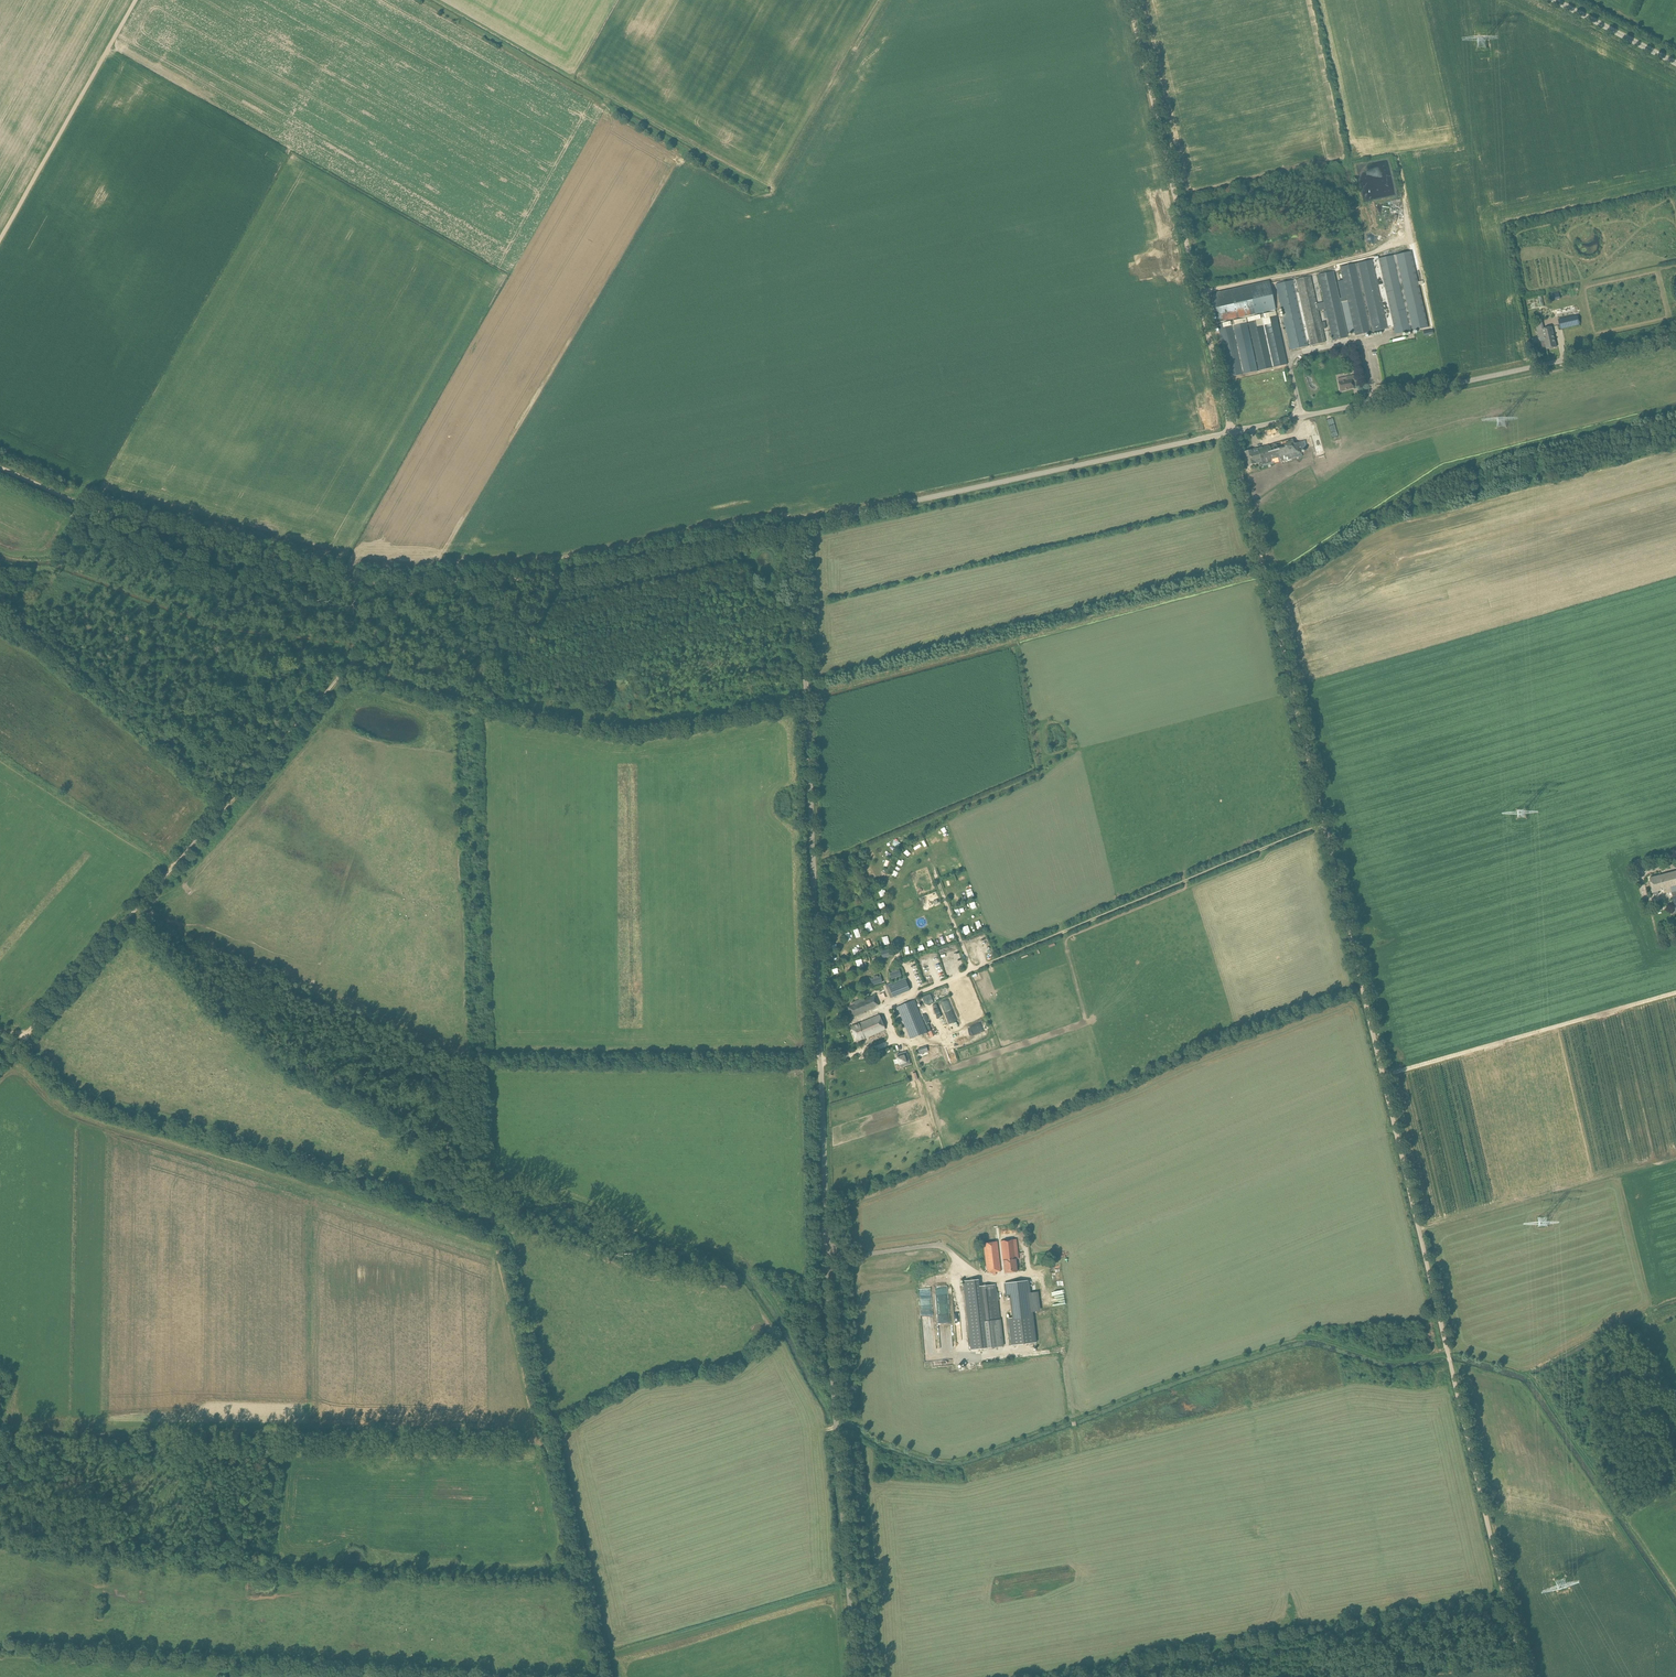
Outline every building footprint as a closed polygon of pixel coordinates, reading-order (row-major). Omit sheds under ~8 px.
[(1378,258),(1373,260),(1388,328),(1393,327),(1395,335),(1428,327),(1411,251),(1378,258)] [(1373,260),(1340,267),(1346,297),(1339,298),(1340,301),(1340,303),(1347,301),(1355,336),(1388,328),(1373,260)] [(1340,301),(1339,298),(1333,271),(1318,275),(1324,302),(1325,307),(1333,341),(1348,337),(1340,303),(1340,301)] [(1311,276),(1290,281),(1305,347),(1308,346),(1307,344),(1310,344),(1310,346),(1325,342),(1318,309),(1325,307),(1324,302),(1317,303),(1311,276)] [(1269,281),(1211,294),(1217,323),(1224,321),(1224,323),(1230,321),(1275,311),(1275,310),(1276,310),(1269,281)] [(1290,281),(1276,284),(1290,350),(1305,347),(1290,281)] [(1575,307),(1554,312),(1555,315),(1557,315),(1561,329),(1579,325),(1577,315),(1575,307)] [(1275,311),(1248,318),(1259,371),(1287,364),(1275,311)] [(1224,323),(1217,324),(1229,377),(1258,371),(1246,318),(1230,321),(1224,323)] [(1552,327),(1544,329),(1542,321),(1535,322),(1539,337),(1543,336),(1544,341),(1541,341),(1543,350),(1556,347),(1552,327)] [(1358,381),(1357,376),(1356,375),(1347,377),(1347,380),(1338,382),(1340,392),(1346,390),(1353,388),(1352,383),(1358,381)] [(1202,420),(1211,419),(1210,416),(1215,415),(1212,401),(1199,404),(1202,420)] [(1305,440),(1302,441),(1294,443),(1293,439),(1244,452),(1248,465),(1259,463),(1260,467),(1302,456),(1301,451),(1307,449),(1307,446),(1305,440)] [(893,870),(890,875),(898,879),(901,874),(893,870)] [(1649,878),(1653,892),(1654,895),(1659,894),(1658,891),(1666,889),(1667,893),(1672,892),(1673,897),(1672,897),(1675,912),(1675,871),(1649,878)] [(880,897),(886,894),(883,887),(877,889),(880,897)] [(933,906),(931,901),(935,900),(933,897),(937,895),(935,891),(919,898),(924,909),(933,906)] [(977,930),(982,928),(978,920),(974,922),(977,930)] [(868,931),(873,929),(869,921),(864,924),(868,931)] [(966,925),(961,927),(964,935),(969,933),(966,925)] [(935,938),(938,944),(943,943),(941,936),(935,938)] [(889,949),(881,952),(883,958),(891,955),(889,949)] [(899,969),(888,971),(890,979),(901,977),(899,969)] [(882,983),(880,976),(870,978),(872,985),(882,983)] [(890,997),(908,991),(905,979),(886,985),(890,997)] [(933,1001),(930,993),(922,996),(925,1004),(933,1001)] [(852,1017),(858,1015),(874,1007),(879,1005),(875,995),(860,1001),(859,1003),(856,1004),(855,1003),(853,1005),(848,1007),(852,1017)] [(935,1005),(938,1010),(942,1008),(948,1022),(957,1018),(948,997),(940,1001),(940,1002),(935,1005)] [(910,1039),(927,1032),(915,1004),(899,1010),(910,1039)] [(857,1041),(862,1039),(885,1029),(880,1015),(851,1027),(857,1041)] [(911,1065),(908,1054),(905,1055),(905,1052),(898,1054),(901,1067),(911,1065)] [(1019,1258),(1018,1248),(1017,1239),(1001,1241),(1005,1273),(1017,1271),(1016,1258),(1019,1258)] [(987,1273),(1001,1271),(997,1241),(984,1243),(987,1273)] [(979,1279),(963,1281),(970,1349),(1004,1345),(1001,1318),(1000,1318),(996,1288),(995,1288),(995,1284),(980,1286),(979,1279)] [(1026,1292),(1025,1286),(1024,1280),(1003,1283),(1003,1288),(1004,1295),(1010,1294),(1012,1317),(1008,1318),(1011,1345),(1036,1342),(1031,1292),(1026,1292)]
